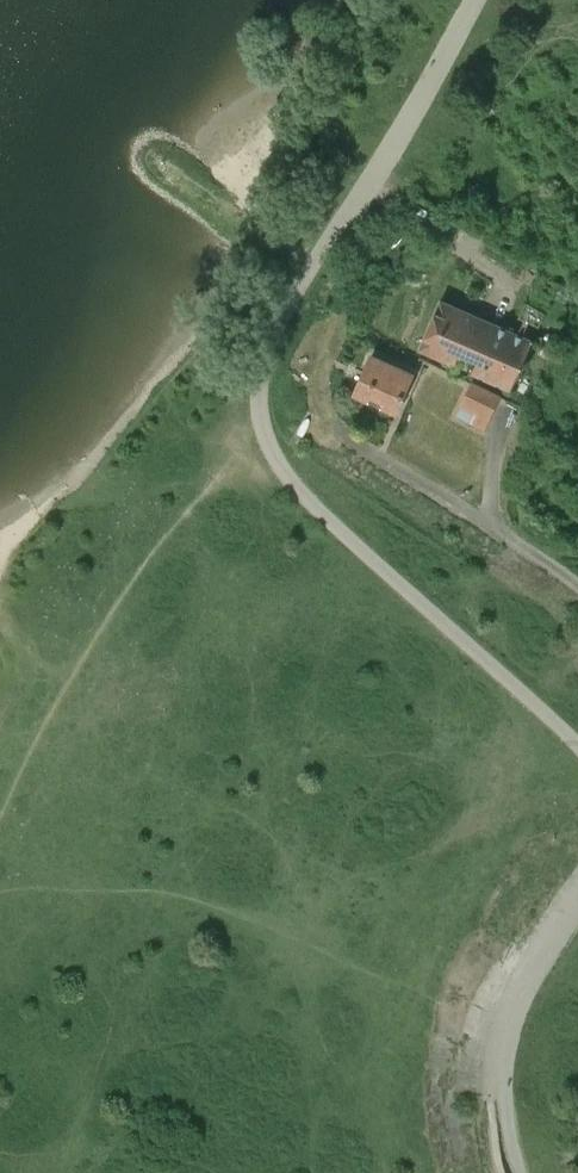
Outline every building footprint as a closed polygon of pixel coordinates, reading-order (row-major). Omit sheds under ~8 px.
[(441,300),(420,348),(512,388),(533,340),(441,300)] [(539,321),(543,308),(525,302),(521,316),(539,321)] [(543,346),(553,351),(559,338),(549,333),(543,346)] [(397,412),(414,374),(372,355),(355,394),(397,412)] [(473,382),(462,404),(456,416),(471,423),(470,425),(483,431),(500,396),(473,382)]
